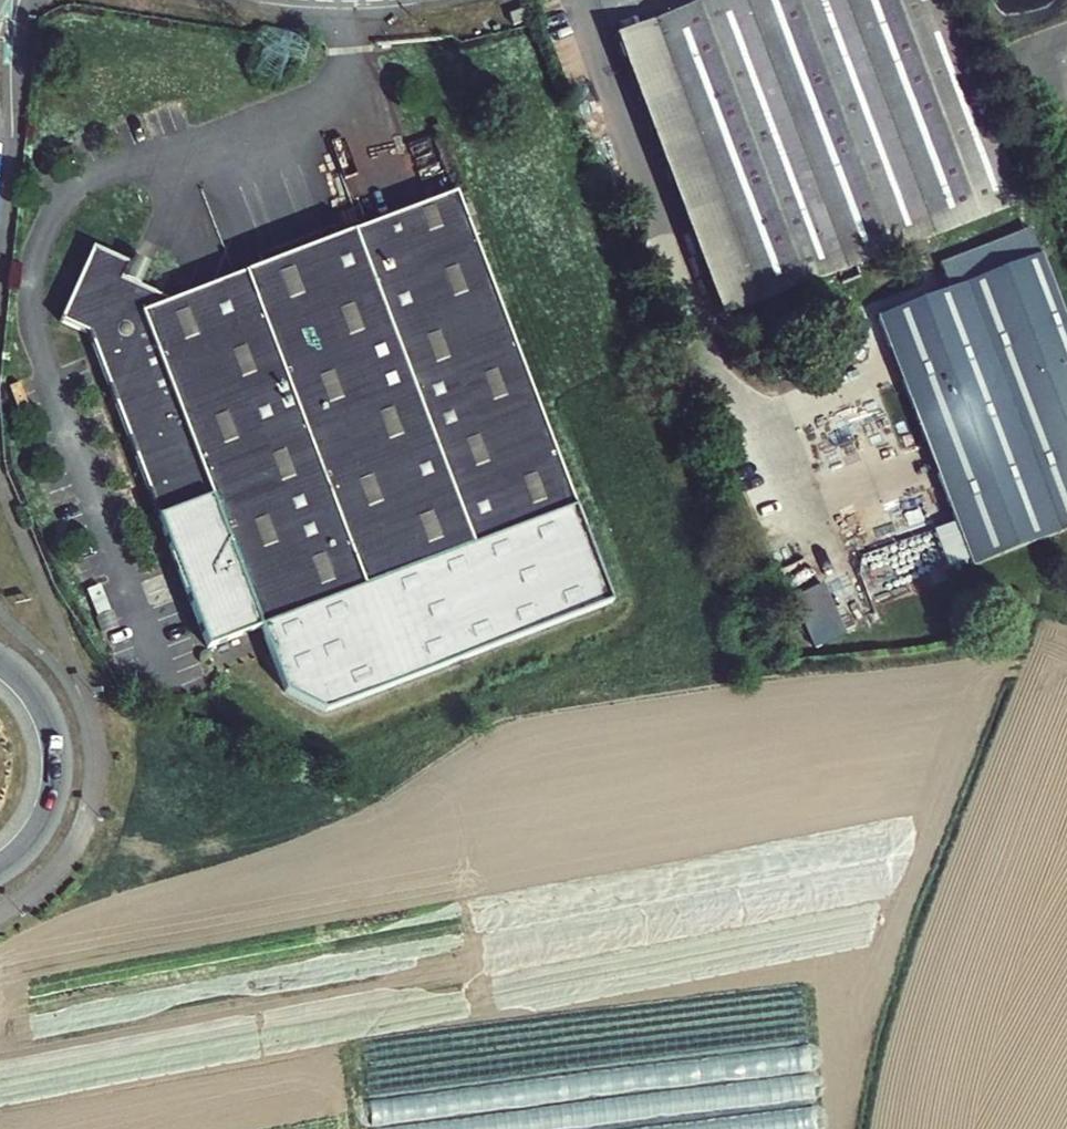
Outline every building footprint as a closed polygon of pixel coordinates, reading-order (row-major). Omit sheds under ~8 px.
[(654,22),(759,302),(1020,203),(943,0),(712,0),(708,1),(654,22)] [(530,10),(510,15),(514,26),(533,21),(530,10)] [(653,43),(621,55),(720,317),(759,302),(654,22),(646,25),(653,43)] [(614,37),(621,55),(653,43),(646,25),(614,37)] [(132,266),(94,249),(59,321),(86,334),(156,516),(212,497),(261,627),(577,508),(459,195),(424,208),(188,296),(171,303),(126,281),(132,266)] [(877,318),(973,567),(1066,531),(1066,329),(1039,255),(877,318)] [(943,573),(945,565),(944,562),(942,555),(937,550),(930,547),(923,547),(916,550),(911,555),(908,562),(908,569),(911,575),(916,581),(922,583),(930,584),(933,583),(939,579),(943,573)] [(905,588),(906,581),(906,577),(903,570),(898,565),(892,562),(884,562),(878,565),(873,570),(871,573),(869,580),(871,587),(875,593),(881,597),(888,599),(895,598),(901,594),(905,588)] [(820,647),(853,632),(830,581),(797,596),(820,647)]
